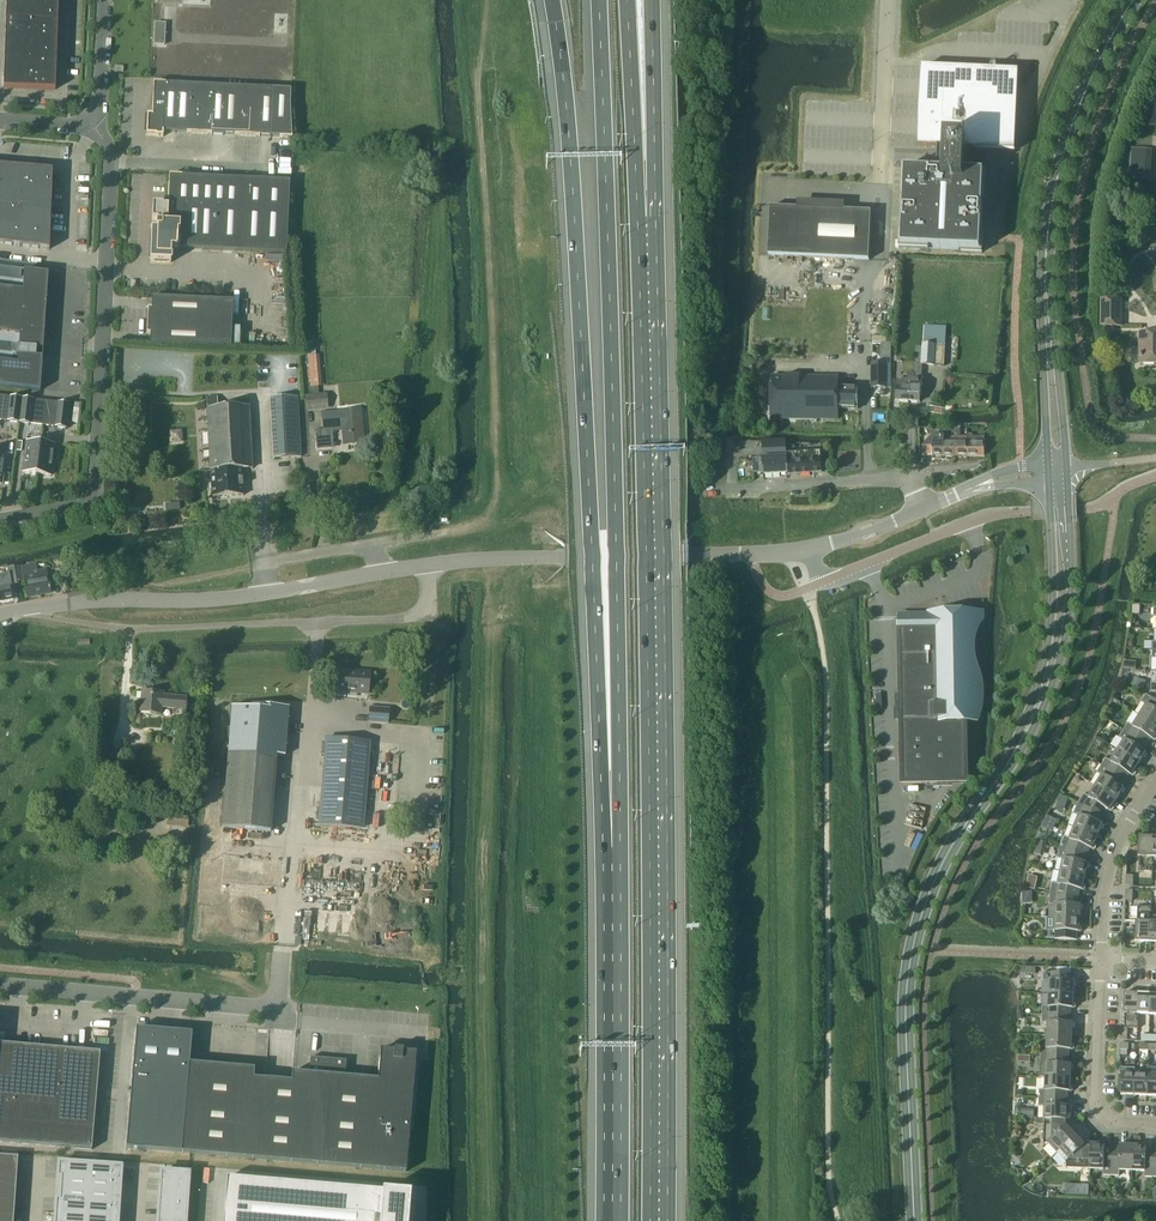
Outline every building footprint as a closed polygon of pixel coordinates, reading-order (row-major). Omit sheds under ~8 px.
[(58,0),(31,0),(31,8),(58,9),(58,0)] [(30,21),(31,8),(6,7),(6,20),(30,21)] [(58,22),(58,9),(31,8),(30,21),(58,22)] [(30,34),(30,21),(6,20),(5,33),(30,34)] [(57,35),(58,22),(30,21),(30,34),(57,35)] [(165,24),(155,23),(154,45),(164,45),(165,24)] [(29,47),(30,34),(5,33),(5,46),(29,47)] [(57,48),(57,35),(30,34),(29,47),(57,48)] [(29,61),(29,47),(5,46),(4,60),(29,61)] [(56,61),(57,48),(29,47),(29,61),(56,61)] [(28,74),(29,61),(4,60),(4,73),(28,74)] [(56,75),(56,61),(29,61),(28,74),(56,75)] [(918,170),(918,168),(903,168),(901,198),(904,198),(902,234),(900,234),(899,249),(930,251),(930,249),(959,250),(959,252),(982,253),(983,230),(981,230),(983,202),(985,202),(986,171),(970,171),(970,173),(965,173),(966,149),(1015,152),(1019,72),(921,67),(918,147),(937,148),(936,171),(918,170)] [(28,89),(28,74),(4,73),(3,88),(28,89)] [(55,90),(56,75),(28,74),(28,89),(55,90)] [(199,134),(201,86),(165,85),(165,84),(153,84),(152,116),(147,116),(146,136),(156,136),(156,137),(163,137),(163,132),(186,134),(199,134)] [(223,135),(225,87),(201,86),(199,134),(212,135),(223,135)] [(247,137),(249,88),(225,87),(223,135),(234,136),(247,137)] [(271,137),(273,89),(249,88),(247,137),(259,137),(271,137)] [(271,137),(279,138),(292,139),(292,138),(290,107),(291,90),(273,89),(271,137)] [(1155,127),(1155,103),(1149,102),(1148,126),(1155,127)] [(1132,149),(1131,173),(1145,174),(1147,150),(1132,149)] [(11,167),(0,166),(0,205),(8,206),(11,167)] [(21,207),(24,168),(11,167),(8,206),(21,207)] [(34,209),(37,169),(24,168),(21,207),(34,209)] [(34,209),(51,210),(52,171),(37,169),(34,209)] [(286,254),(290,182),(182,176),(169,176),(168,207),(163,206),(163,205),(153,205),(152,221),(158,221),(158,224),(156,224),(156,230),(157,230),(157,231),(157,237),(151,237),(150,262),(171,263),(171,249),(173,249),(177,249),(286,254)] [(819,258),(821,205),(799,204),(799,208),(770,207),(768,255),(819,258)] [(821,205),(819,258),(869,260),(871,212),(843,210),(843,205),(821,205)] [(16,246),(21,207),(8,206),(3,244),(16,246)] [(29,247),(34,209),(21,207),(16,246),(29,247)] [(49,250),(51,210),(34,209),(29,247),(49,250)] [(44,337),(48,274),(24,271),(23,291),(0,288),(0,333),(19,335),(19,347),(43,349),(44,337)] [(230,350),(233,301),(152,297),(151,309),(148,309),(147,322),(208,324),(206,349),(230,350)] [(1122,326),(1122,300),(1102,300),(1102,326),(1122,326)] [(206,349),(208,324),(147,322),(147,334),(150,334),(150,346),(206,349)] [(944,366),(947,331),(924,330),(923,347),(916,347),(914,373),(913,373),(913,366),(905,366),(904,373),(908,373),(907,380),(898,379),(896,401),(920,402),(920,396),(923,396),(923,389),(921,388),(922,365),(944,366)] [(1141,333),(1141,355),(1141,358),(1141,364),(1155,364),(1155,333),(1141,333)] [(40,391),(43,349),(19,347),(12,347),(12,356),(18,356),(17,364),(0,362),(0,386),(40,391)] [(872,388),(885,388),(886,363),(885,363),(873,363),(872,363),(872,388)] [(837,388),(837,378),(771,377),(771,418),(838,419),(838,408),(847,409),(847,388),(837,388)] [(858,409),(858,390),(858,389),(847,388),(847,409),(858,409)] [(305,395),(305,411),(328,410),(327,394),(305,395)] [(22,399),(0,396),(0,420),(7,421),(7,422),(19,423),(22,399)] [(252,469),(248,407),(217,409),(217,397),(206,398),(212,498),(243,496),(241,469),(252,469)] [(273,458),(301,457),(300,445),(297,397),(270,399),(272,443),(273,458)] [(43,425),(46,402),(22,399),(19,423),(30,425),(30,424),(43,425)] [(46,402),(43,425),(55,427),(66,429),(69,404),(46,402)] [(362,441),(359,409),(320,413),(322,430),(315,431),(317,449),(330,447),(328,429),(343,428),(344,443),(362,441)] [(922,456),(955,456),(955,425),(955,437),(932,437),(932,443),(925,443),(925,446),(922,446),(922,456)] [(967,456),(967,437),(961,437),(961,425),(955,425),(955,456),(967,456)] [(967,437),(967,456),(984,456),(984,437),(967,437)] [(735,439),(726,440),(726,448),(735,448),(735,439)] [(37,474),(40,444),(26,442),(22,472),(37,474)] [(40,444),(37,474),(51,475),(55,446),(40,444)] [(788,475),(786,449),(762,451),(763,459),(773,459),(774,461),(762,462),(763,475),(788,474),(788,475)] [(822,473),(821,452),(787,454),(786,449),(788,475),(822,473)] [(37,574),(36,566),(23,568),(28,597),(50,593),(49,589),(50,589),(50,588),(49,588),(46,572),(37,574)] [(17,580),(17,582),(22,581),(20,567),(14,569),(16,581),(17,580)] [(17,582),(17,580),(16,581),(14,569),(7,570),(8,575),(0,576),(0,580),(1,583),(0,584),(0,602),(13,600),(10,586),(17,585),(17,582)] [(901,697),(902,720),(975,719),(975,711),(974,661),(973,615),(900,616),(901,697)] [(367,694),(369,672),(356,671),(356,673),(338,671),(336,692),(367,694)] [(185,711),(186,700),(186,698),(158,696),(158,693),(142,692),(140,712),(162,714),(162,709),(185,711)] [(1155,726),(1155,701),(1146,695),(1141,702),(1146,705),(1140,716),(1155,726)] [(368,722),(388,724),(389,709),(369,708),(368,722)] [(1140,716),(1133,727),(1128,723),(1123,730),(1147,745),(1151,739),(1154,741),(1154,742),(1155,739),(1155,726),(1140,716)] [(975,720),(975,719),(902,720),(903,757),(903,783),(967,782),(966,770),(966,743),(965,720),(975,720)] [(285,756),(287,727),(263,725),(263,734),(230,731),(222,828),(271,832),(277,756),(285,756)] [(1143,752),(1147,745),(1123,730),(1119,737),(1124,741),(1117,751),(1138,764),(1143,757),(1143,758),(1144,759),(1147,753),(1146,753),(1143,752)] [(362,829),(369,742),(326,739),(319,825),(362,829)] [(1134,771),(1138,764),(1117,751),(1111,762),(1106,759),(1101,766),(1125,781),(1129,774),(1132,776),(1132,777),(1136,772),(1135,771),(1135,772),(1134,771)] [(1121,787),(1125,781),(1101,766),(1097,773),(1102,776),(1095,787),(1116,800),(1121,793),(1121,794),(1125,789),(1124,788),(1124,789),(1121,787)] [(1112,806),(1116,800),(1095,787),(1089,797),(1084,794),(1078,804),(1103,816),(1107,810),(1110,811),(1109,812),(1110,812),(1113,807),(1113,806),(1113,807),(1112,806)] [(1060,796),(1058,802),(1065,805),(1068,799),(1060,796)] [(1100,824),(1103,816),(1078,804),(1073,814),(1079,816),(1074,828),(1097,837),(1100,830),(1101,830),(1101,831),(1104,825),(1103,824),(1103,825),(1100,824)] [(1094,845),(1097,837),(1074,828),(1070,839),(1064,837),(1060,847),(1087,856),(1090,849),(1093,850),(1096,845),(1095,844),(1095,845),(1094,845)] [(1153,864),(1153,858),(1153,837),(1143,836),(1139,836),(1138,857),(1139,857),(1139,872),(1153,872),(1153,864)] [(1085,863),(1087,856),(1060,847),(1057,858),(1063,860),(1061,872),(1085,877),(1087,869),(1087,870),(1088,870),(1089,864),(1088,864),(1085,863)] [(1083,885),(1085,877),(1061,872),(1058,884),(1052,883),(1050,894),(1078,897),(1080,890),(1083,890),(1083,891),(1085,885),(1084,885),(1083,885)] [(1078,905),(1078,897),(1050,894),(1049,905),(1055,905),(1055,918),(1080,919),(1080,911),(1081,911),(1082,905),(1081,905),(1078,905)] [(1152,907),(1137,907),(1137,921),(1136,921),(1135,942),(1139,942),(1150,942),(1150,922),(1151,922),(1151,916),(1152,907)] [(1079,927),(1080,919),(1055,918),(1054,930),(1048,930),(1048,939),(1076,940),(1077,932),(1080,932),(1080,933),(1081,933),(1081,926),(1080,926),(1080,927),(1079,927)] [(1049,994),(1073,995),(1074,987),(1075,987),(1075,981),(1074,981),(1074,982),(1071,982),(1072,974),(1043,973),(1043,981),(1049,981),(1049,994)] [(1139,1015),(1138,1015),(1139,994),(1128,993),(1124,993),(1124,1014),(1125,1014),(1124,1029),(1138,1029),(1139,1015)] [(1073,1003),(1073,995),(1049,994),(1048,1007),(1042,1006),(1042,1015),(1070,1016),(1070,1008),(1073,1008),(1073,1009),(1074,1009),(1074,1003),(1073,1003)] [(1150,1015),(1150,994),(1139,994),(1138,1015),(1139,1015),(1150,1015)] [(1070,1023),(1070,1016),(1042,1015),(1041,1023),(1047,1023),(1047,1036),(1072,1037),(1072,1028),(1073,1029),(1074,1023),(1073,1023),(1070,1023)] [(394,1049),(394,1051),(380,1050),(380,1058),(378,1080),(344,1077),(346,1061),(310,1058),(309,1074),(292,1072),(291,1082),(253,1079),(254,1069),(189,1063),(192,1033),(136,1028),(126,1148),(382,1170),(405,1172),(410,1118),(415,1061),(416,1053),(403,1052),(403,1050),(394,1049)] [(1071,1045),(1072,1037),(1047,1036),(1047,1048),(1041,1048),(1040,1056),(1069,1057),(1069,1050),(1072,1050),(1072,1051),(1073,1051),(1073,1044),(1072,1044),(1072,1045),(1071,1045)] [(92,1150),(100,1052),(0,1044),(0,1142),(92,1150)] [(1068,1065),(1069,1057),(1040,1056),(1040,1065),(1046,1065),(1045,1077),(1070,1078),(1070,1070),(1071,1070),(1071,1071),(1072,1071),(1072,1064),(1071,1064),(1071,1065),(1068,1065)] [(1134,1095),(1135,1070),(1135,1068),(1119,1068),(1119,1074),(1121,1074),(1121,1094),(1134,1095)] [(1147,1095),(1148,1071),(1135,1070),(1134,1095),(1147,1095)] [(1148,1074),(1148,1071),(1147,1095),(1155,1096),(1155,1075),(1148,1074)] [(1070,1086),(1070,1078),(1045,1077),(1045,1090),(1039,1090),(1039,1098),(1067,1099),(1068,1092),(1070,1092),(1071,1092),(1071,1086),(1070,1086)] [(1067,1107),(1067,1099),(1039,1098),(1038,1106),(1044,1106),(1044,1119),(1069,1120),(1069,1112),(1070,1112),(1071,1106),(1070,1106),(1070,1107),(1067,1107)] [(1069,1120),(1044,1119),(1043,1144),(1044,1144),(1044,1143),(1048,1144),(1057,1153),(1076,1136),(1070,1129),(1070,1130),(1071,1131),(1070,1131),(1066,1127),(1066,1120),(1069,1120)] [(1090,1169),(1091,1144),(1091,1147),(1084,1146),(1080,1142),(1081,1142),(1082,1142),(1076,1136),(1057,1153),(1066,1163),(1066,1167),(1065,1167),(1065,1168),(1090,1169)] [(1111,1176),(1112,1148),(1104,1147),(1105,1144),(1105,1143),(1099,1143),(1099,1144),(1099,1145),(1091,1144),(1090,1169),(1103,1169),(1103,1175),(1111,1176)] [(1132,1171),(1133,1146),(1125,1146),(1125,1145),(1125,1144),(1119,1144),(1119,1145),(1119,1148),(1112,1148),(1111,1176),(1119,1176),(1119,1170),(1132,1171)] [(1152,1177),(1153,1149),(1146,1149),(1146,1146),(1147,1146),(1147,1145),(1141,1145),(1140,1145),(1141,1145),(1141,1146),(1133,1146),(1132,1171),(1145,1171),(1144,1177),(1152,1177)] [(17,1158),(0,1157),(0,1220),(13,1220),(17,1158)] [(119,1201),(118,1201),(118,1202),(115,1201),(116,1179),(119,1179),(119,1180),(120,1180),(121,1166),(59,1161),(58,1176),(59,1176),(59,1175),(62,1175),(60,1198),(57,1198),(58,1197),(56,1197),(55,1220),(117,1220),(119,1201)] [(158,1220),(185,1220),(188,1174),(161,1172),(158,1220)] [(223,1220),(408,1220),(410,1194),(227,1178),(223,1220)]
